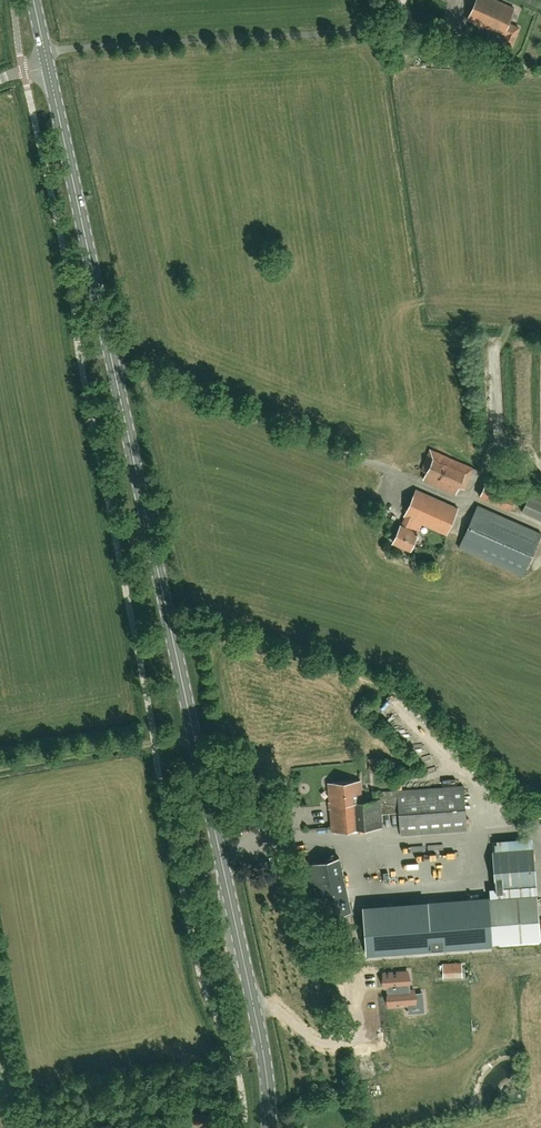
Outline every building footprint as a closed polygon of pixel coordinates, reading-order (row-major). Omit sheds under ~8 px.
[(384,9),(400,10),(400,0),(384,0),(384,9)] [(494,0),(476,0),(467,20),(505,37),(503,42),(512,46),(518,29),(507,24),(514,9),(494,0)] [(427,472),(423,479),(455,493),(459,485),(465,488),(468,480),(474,483),(479,471),(473,468),(473,467),(429,448),(421,469),(427,472)] [(479,496),(510,510),(519,490),(488,476),(479,496)] [(540,521),(540,491),(534,488),(523,513),(540,521)] [(446,534),(458,508),(416,489),(404,516),(405,516),(401,525),(400,525),(393,541),(411,549),(418,533),(417,533),(421,523),(446,534)] [(523,575),(540,534),(540,533),(477,505),(459,547),(523,575)] [(328,783),(332,831),(383,827),(382,813),(399,812),(401,835),(467,830),(463,785),(380,792),(380,790),(372,791),(373,800),(361,800),(360,780),(328,783)] [(317,917),(350,910),(339,857),(305,864),(317,917)] [(521,872),(522,886),(535,885),(534,871),(521,872)] [(375,899),(388,900),(389,881),(376,880),(375,899)] [(540,939),(537,893),(448,900),(364,907),(368,953),(540,939)] [(384,980),(385,987),(388,986),(388,992),(389,1005),(407,1004),(407,1007),(407,1010),(408,1010),(408,1012),(424,1011),(422,992),(414,993),(414,990),(409,990),(408,971),(383,973),(384,980)] [(186,1109),(183,1120),(209,1126),(212,1115),(186,1109)]
